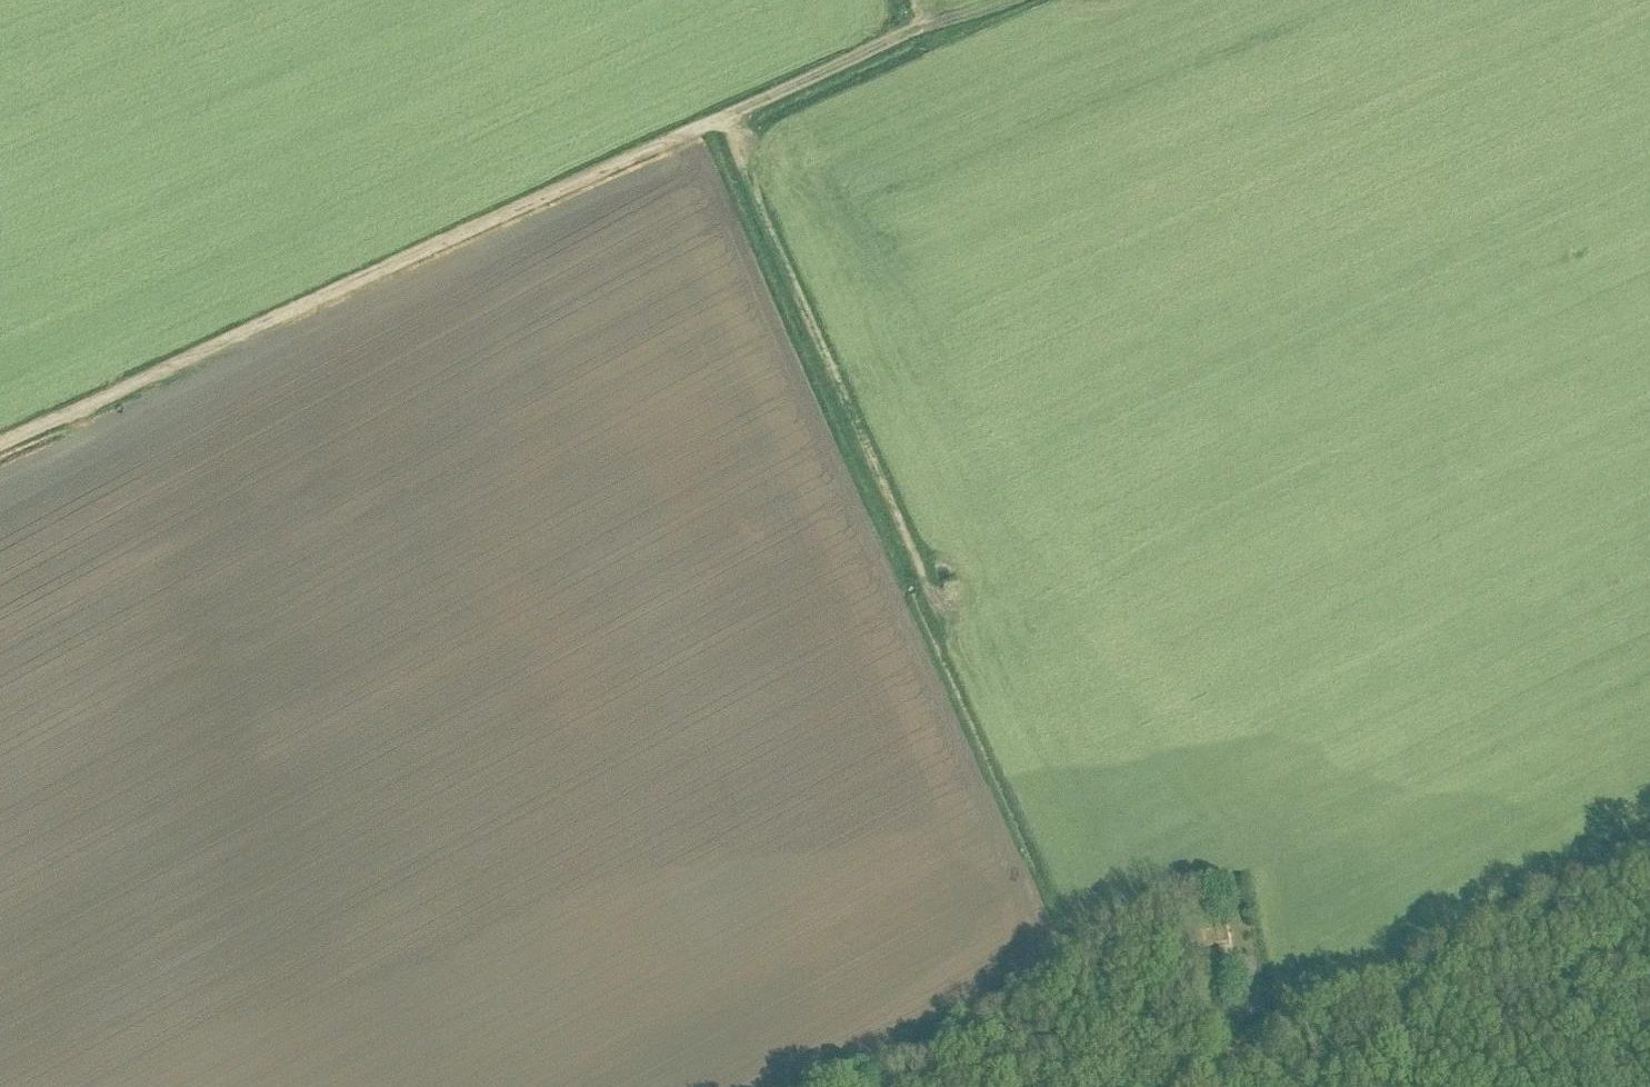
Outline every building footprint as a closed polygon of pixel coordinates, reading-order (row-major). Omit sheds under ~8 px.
[(1223,922),(1198,929),(1204,952),(1228,946),(1223,922)]
